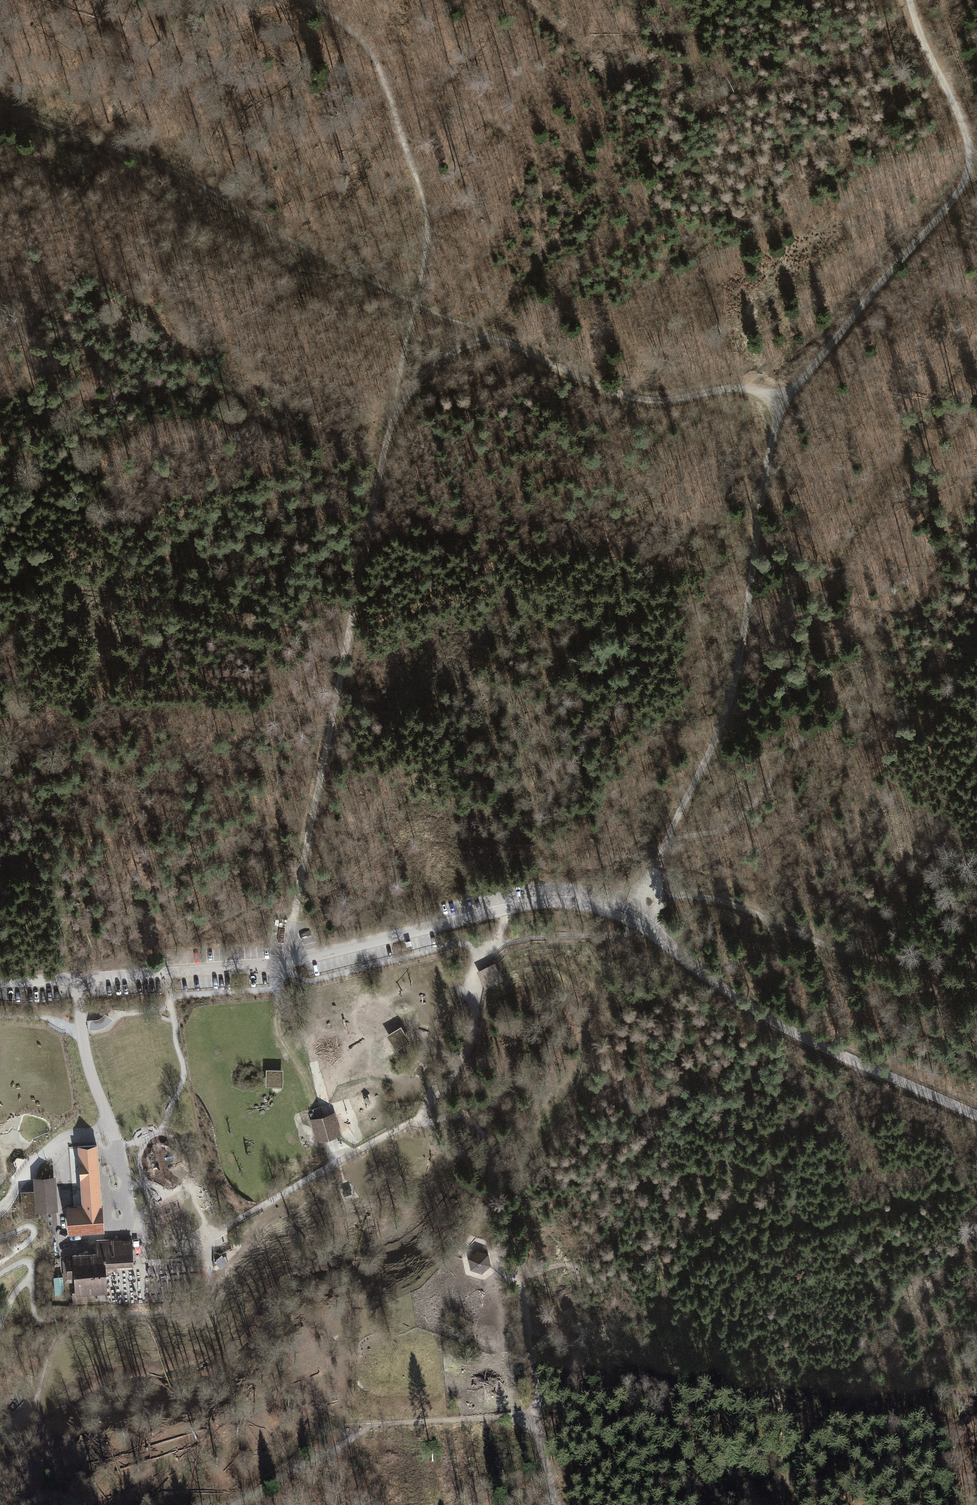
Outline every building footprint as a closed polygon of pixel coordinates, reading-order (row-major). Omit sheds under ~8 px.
[(494,964),(479,972),(486,987),(487,987),(502,979),(495,965),(494,964)] [(95,1020),(91,1020),(89,1030),(95,1030),(100,1029),(103,1028),(107,1026),(110,1024),(114,1020),(106,1014),(103,1017),(100,1018),(98,1019),(95,1020)] [(323,1116),(311,1119),(317,1142),(325,1140),(337,1137),(342,1136),(336,1113),(333,1113),(323,1116)] [(81,1202),(66,1203),(68,1232),(104,1229),(97,1141),(77,1142),(81,1202)] [(53,1178),(36,1179),(37,1195),(38,1209),(55,1208),(53,1178)] [(38,1209),(37,1195),(23,1196),(24,1215),(38,1214),(38,1209)] [(349,1233),(334,1237),(337,1248),(351,1244),(349,1233)] [(84,1290),(107,1288),(105,1265),(116,1264),(116,1265),(133,1264),(132,1237),(96,1240),(97,1253),(73,1255),(73,1260),(64,1260),(65,1281),(75,1280),(75,1290),(75,1301),(85,1301),(84,1290)] [(16,1240),(10,1245),(14,1249),(19,1244),(16,1240)] [(468,1259),(469,1271),(482,1275),(491,1267),(489,1255),(476,1251),(468,1259)] [(222,1255),(214,1261),(221,1269),(229,1262),(222,1255)] [(108,1297),(109,1313),(147,1311),(146,1276),(117,1278),(118,1296),(108,1297)] [(507,1387),(498,1387),(498,1404),(507,1404),(507,1387)]
